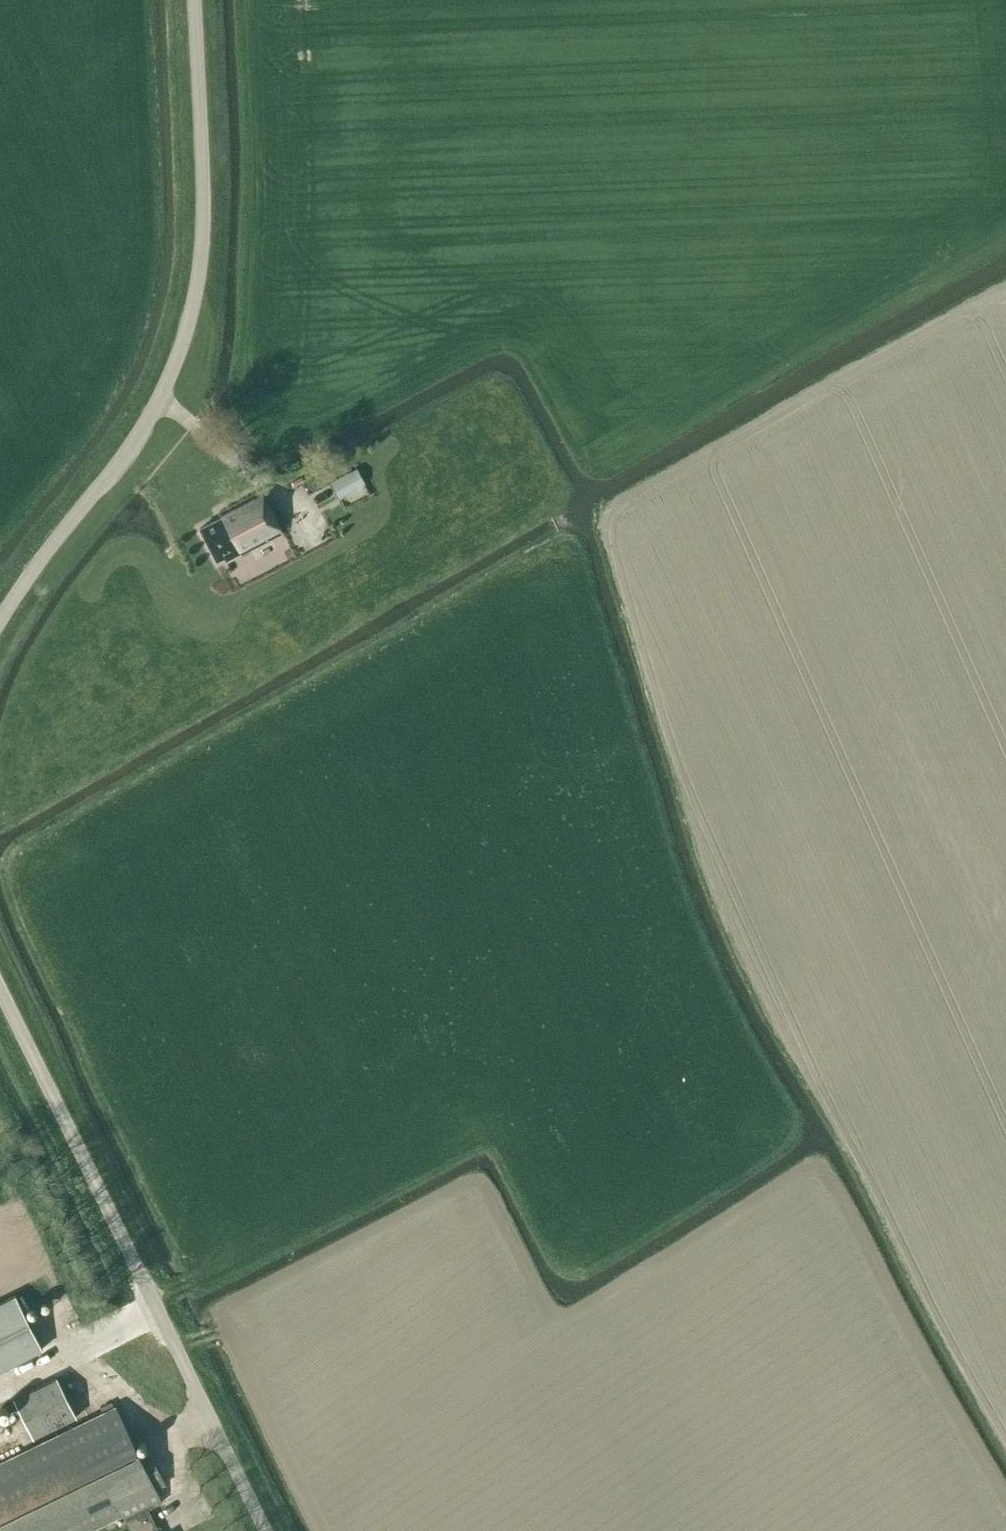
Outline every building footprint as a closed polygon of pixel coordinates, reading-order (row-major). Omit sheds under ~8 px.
[(356,466),(332,480),(340,494),(364,480),(356,466)] [(283,530),(264,495),(263,496),(260,490),(219,511),(222,517),(200,528),(218,560),(224,557),(226,561),(283,530)] [(42,1348),(14,1294),(0,1301),(0,1369),(42,1348)] [(12,1399),(32,1439),(76,1417),(56,1377),(12,1399)] [(147,1509),(161,1502),(154,1489),(165,1483),(150,1451),(139,1456),(114,1406),(0,1461),(0,1530),(86,1530),(122,1514),(130,1530),(158,1530),(147,1509)]
